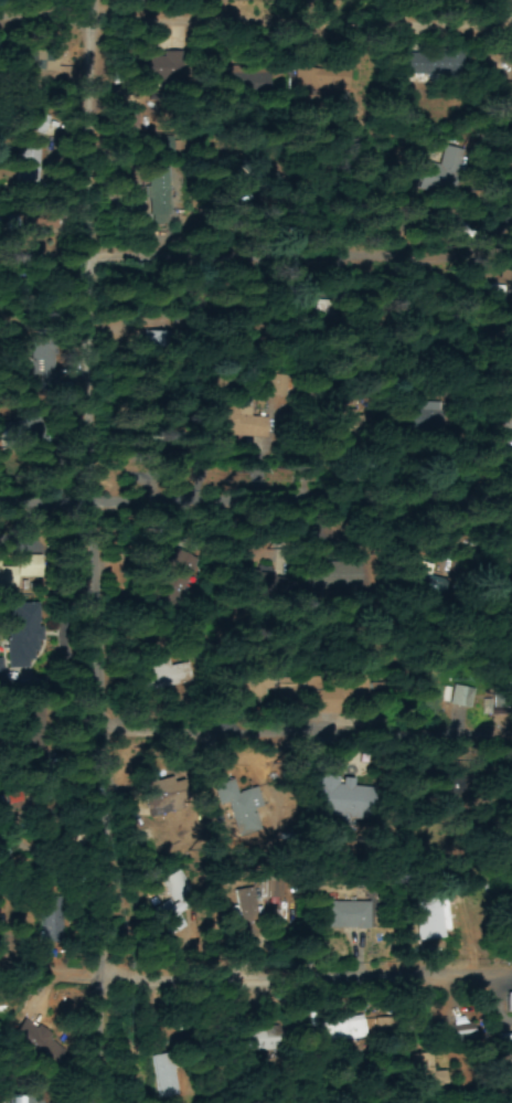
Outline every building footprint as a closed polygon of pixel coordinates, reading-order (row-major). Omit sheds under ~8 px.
[(460,50),(402,53),(403,78),(461,76),(460,50)] [(502,85),(502,115),(511,115),(511,85),(502,85)] [(15,187),(37,189),(41,146),(19,144),(15,187)] [(456,149),(441,150),(442,158),(423,160),(424,195),(458,194),(456,149)] [(167,171),(147,171),(148,199),(167,198),(167,171)] [(10,558),(10,568),(0,568),(0,588),(10,588),(10,579),(35,579),(35,557),(10,558)] [(430,590),(430,586),(434,586),(436,572),(428,571),(429,567),(409,565),(407,587),(430,590)] [(14,612),(2,613),(3,620),(0,621),(0,647),(22,645),(21,632),(29,631),(28,620),(15,621),(14,612)] [(170,668),(158,668),(157,662),(139,663),(140,688),(171,687),(170,668)] [(443,707),(458,708),(460,690),(446,688),(443,707)] [(342,781),(308,777),(303,822),(336,826),(337,818),(355,820),(358,789),(341,787),(342,781)] [(136,785),(142,814),(152,812),(151,807),(171,803),(166,779),(136,785)] [(221,832),(236,832),(235,822),(246,822),(245,792),(220,792),(221,832)] [(148,882),(158,903),(140,911),(154,938),(173,929),(165,913),(177,907),(161,875),(148,882)] [(216,909),(226,912),(223,924),(235,927),(244,896),(221,890),(216,909)] [(46,945),(45,899),(27,900),(29,945),(46,945)] [(312,930),(359,929),(358,902),(312,904),(312,930)] [(307,1047),(353,1039),(349,1018),(303,1026),(307,1047)] [(231,1051),(262,1052),(263,1033),(232,1033),(231,1051)]
